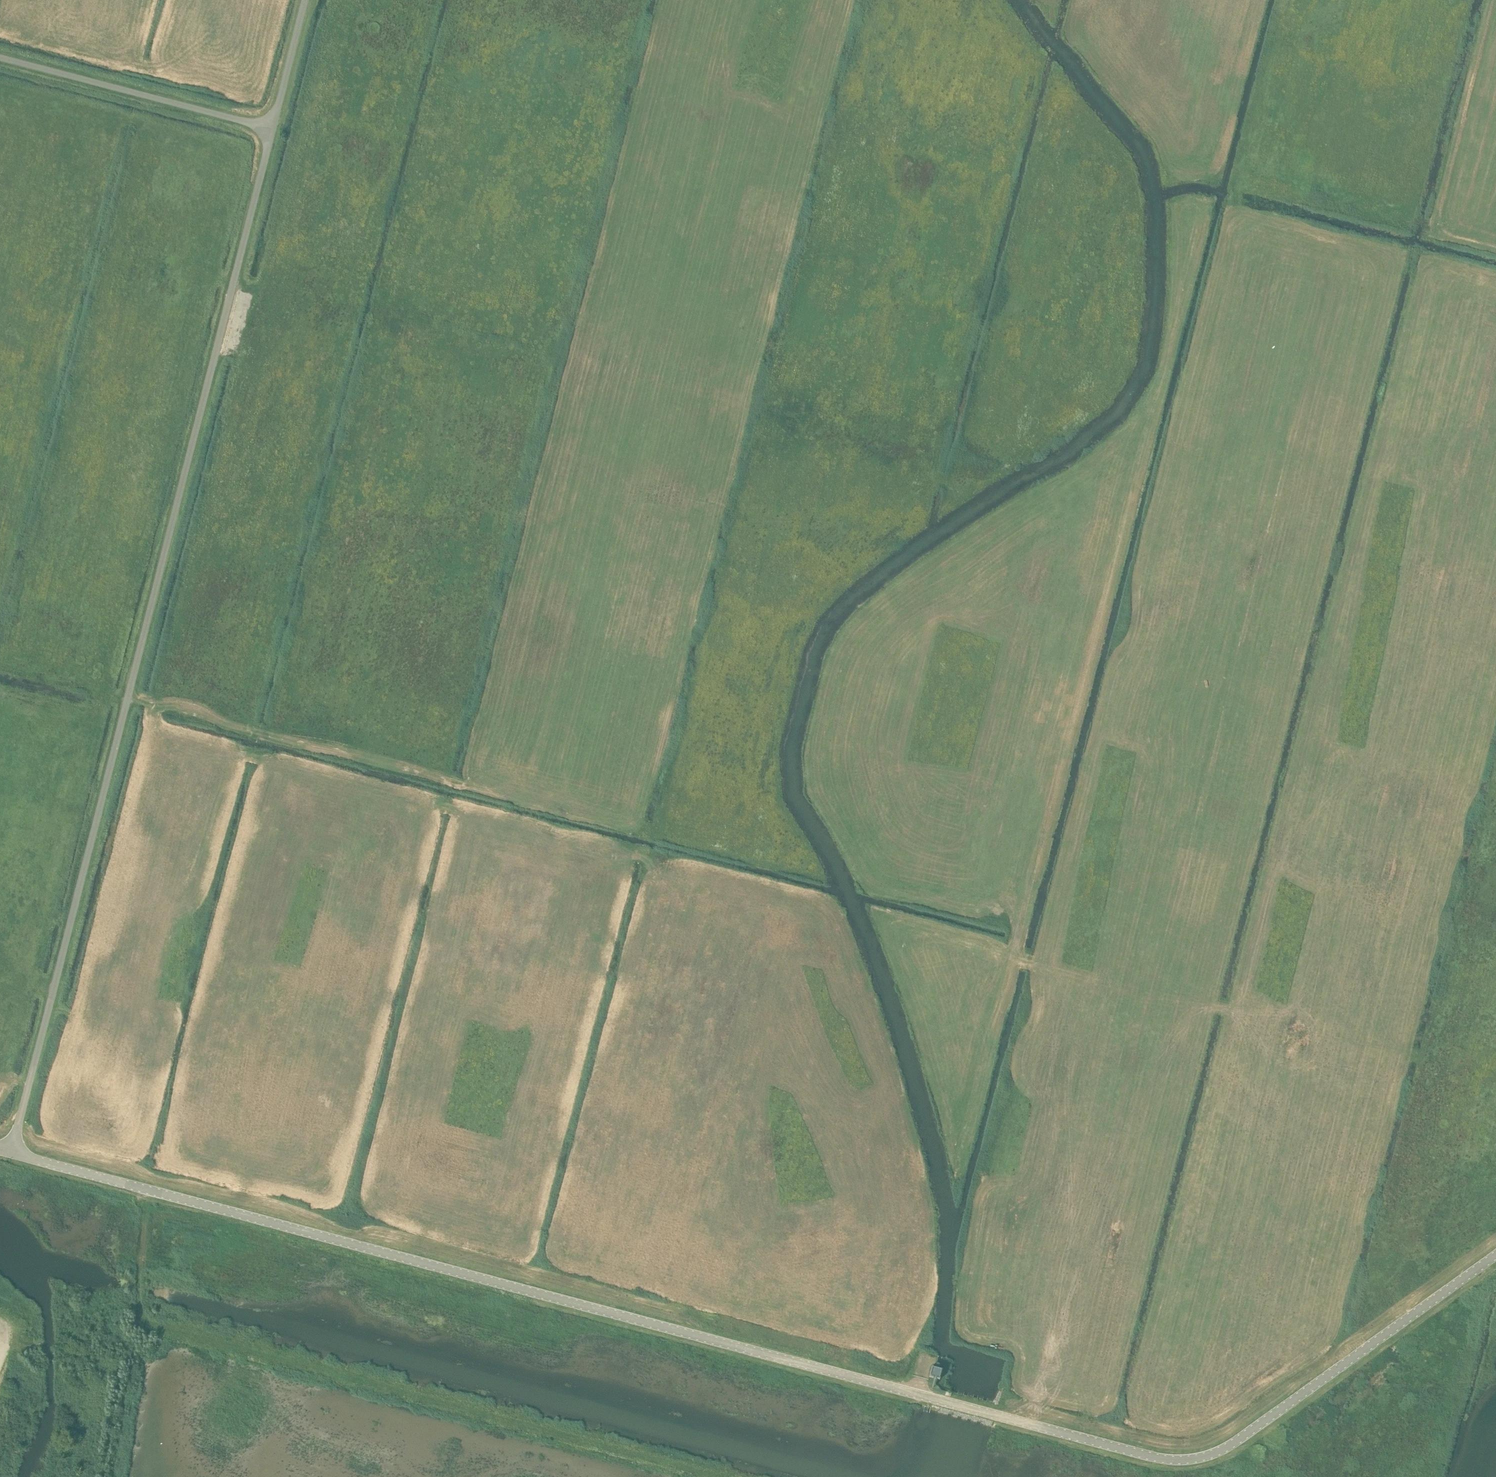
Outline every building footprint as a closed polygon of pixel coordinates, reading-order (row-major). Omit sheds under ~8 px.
[(940,1380),(943,1369),(932,1366),(929,1377),(933,1378),(940,1380)]
